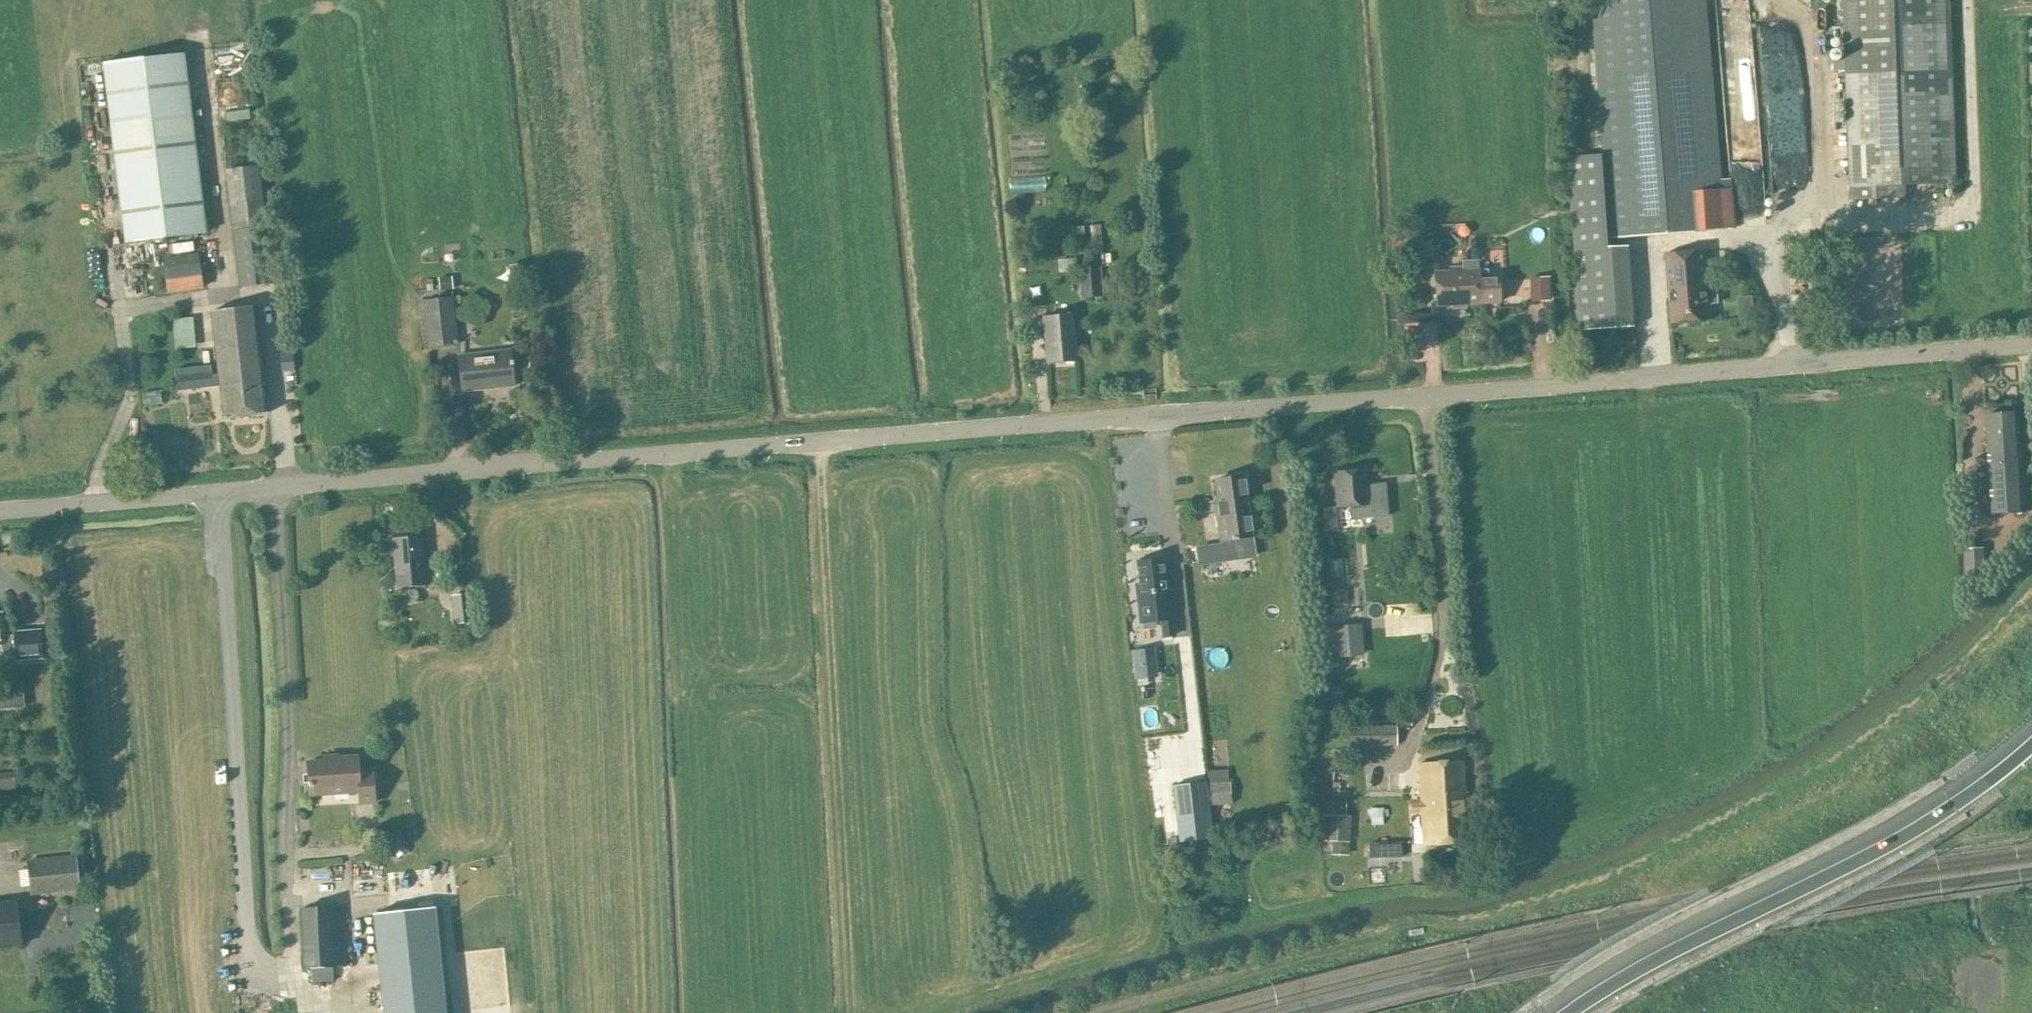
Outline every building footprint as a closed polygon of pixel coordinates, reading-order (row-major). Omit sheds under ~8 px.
[(1581,329),(1635,326),(1630,245),(1617,246),(1617,237),(1724,228),(1721,189),(1720,189),(1707,0),(1592,0),(1604,154),(1570,155),(1581,329)] [(1946,0),(1848,0),(1853,126),(1849,126),(1851,199),(1912,197),(1911,184),(1953,182),(1946,0)] [(107,59),(113,119),(126,239),(206,231),(187,51),(107,59)] [(272,283),(266,226),(265,227),(258,165),(227,169),(240,286),(272,283)] [(1706,251),(1666,254),(1672,321),(1711,319),(1706,251)] [(202,287),(197,253),(162,259),(167,292),(202,287)] [(1435,272),(1437,306),(1499,302),(1498,276),(1489,277),(1488,269),(1479,270),(1478,269),(1477,259),(1461,260),(1462,267),(1449,268),(1449,271),(1435,272)] [(1098,268),(1078,270),(1081,298),(1101,296),(1098,268)] [(1548,277),(1530,278),(1532,301),(1550,300),(1548,277)] [(1519,298),(1516,282),(1503,284),(1506,302),(1526,299),(1526,296),(1519,298)] [(452,297),(422,301),(428,346),(458,343),(452,297)] [(267,413),(255,306),(211,311),(218,373),(211,374),(210,365),(175,369),(177,390),(219,385),(223,418),(267,413)] [(1076,314),(1042,318),(1046,363),(1077,361),(1073,320),(1077,319),(1076,314)] [(509,349),(458,355),(462,392),(488,389),(488,385),(513,383),(509,349)] [(2026,511),(2019,412),(1987,415),(1993,513),(2026,511)] [(1385,483),(1371,485),(1371,487),(1365,487),(1364,470),(1335,472),(1338,507),(1349,506),(1351,520),(1376,517),(1376,515),(1386,514),(1386,516),(1388,516),(1385,483)] [(1197,549),(1199,564),(1235,559),(1232,539),(1252,536),(1243,476),(1214,481),(1220,516),(1216,517),(1220,543),(1221,542),(1221,545),(1197,549)] [(420,536),(393,539),(397,575),(400,575),(401,587),(428,584),(427,569),(424,570),(420,536)] [(1986,547),(1966,548),(1968,578),(1988,577),(1986,547)] [(1140,622),(1161,620),(1163,637),(1173,636),(1168,591),(1165,591),(1162,559),(1138,561),(1142,604),(1138,604),(1140,622)] [(471,620),(469,595),(453,597),(455,622),(463,621),(465,635),(475,634),(474,620),(471,620)] [(1338,657),(1359,655),(1357,625),(1336,626),(1338,657)] [(40,630),(15,632),(17,660),(42,658),(40,630)] [(1141,649),(1135,650),(1131,650),(1135,680),(1138,679),(1157,677),(1154,648),(1141,649)] [(22,679),(0,680),(0,709),(23,709),(22,679)] [(1365,726),(1365,746),(1397,746),(1397,726),(1365,726)] [(323,761),(307,762),(309,795),(359,791),(360,804),(375,802),(373,771),(358,772),(357,757),(323,759),(323,761)] [(1462,762),(1419,764),(1423,844),(1470,841),(1467,791),(1465,791),(1462,762)] [(1228,782),(1177,786),(1178,807),(1230,804),(1228,782)] [(1325,815),(1324,840),(1344,841),(1345,816),(1325,815)] [(1331,854),(1343,854),(1344,842),(1332,841),(1331,854)] [(93,855),(26,861),(31,893),(96,886),(93,855)] [(16,901),(0,903),(0,948),(21,945),(16,901)] [(97,907),(75,906),(74,938),(96,939),(97,907)] [(343,907),(302,909),(305,968),(312,968),(312,982),(334,981),(333,966),(346,966),(343,907)] [(374,915),(384,1012),(446,1012),(445,1005),(435,908),(423,909),(374,915)]
